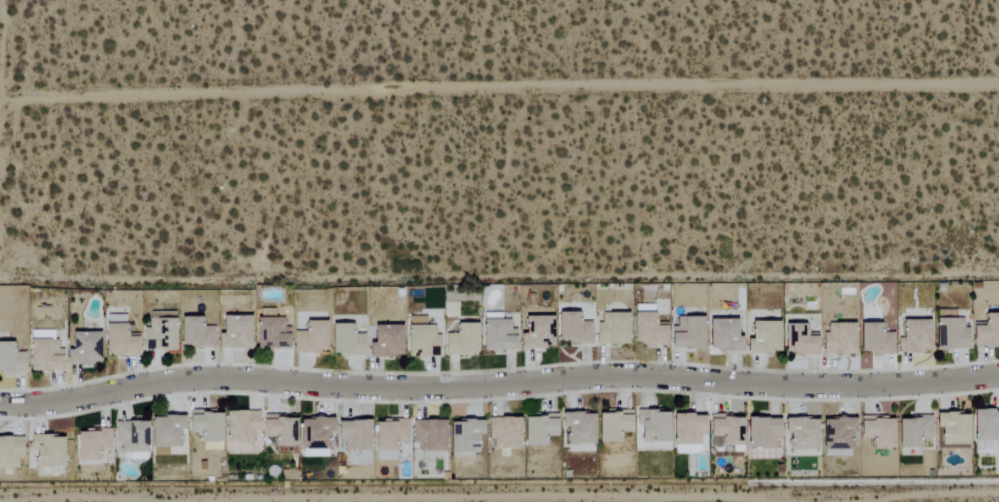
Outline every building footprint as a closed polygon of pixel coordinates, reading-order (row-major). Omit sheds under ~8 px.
[(579,312),(556,313),(557,343),(591,343),(591,322),(579,322),(579,312)] [(626,345),(627,314),(600,313),(600,323),(596,323),(595,345),(626,345)] [(665,344),(665,326),(653,326),(653,314),(632,313),(632,344),(665,344)] [(983,314),(984,326),(972,326),(972,345),(998,344),(998,313),(983,314)] [(216,348),(249,348),(249,316),(221,316),(221,335),(217,335),(216,348)] [(203,317),(178,317),(178,347),(213,348),(214,327),(202,327),(203,317)] [(518,334),(519,348),(551,348),(551,317),(523,317),(523,334),(518,334)] [(702,317),(676,317),(676,327),(670,327),(669,348),(701,349),(702,317)] [(142,350),(174,351),(175,319),(148,318),(147,329),(142,328),(142,350)] [(283,318),(253,319),(254,350),(288,349),(288,327),(284,327),(283,318)] [(968,349),(967,328),(963,328),(963,318),(934,319),(935,350),(968,349)] [(480,320),(481,352),(515,351),(515,330),(510,330),(510,319),(480,320)] [(707,320),(708,351),(741,350),(741,337),(736,337),(735,319),(707,320)] [(900,353),(929,352),(928,320),(899,321),(900,353)] [(293,331),(293,353),(325,352),(325,321),(303,322),(303,331),(293,331)] [(778,354),(778,322),(749,322),(749,339),(745,339),(744,353),(778,354)] [(854,323),(828,324),(828,333),(822,334),(823,355),(855,355),(854,323)] [(881,324),(859,323),(859,354),(893,354),(893,333),(881,333),(881,324)] [(137,337),(124,337),(125,324),(103,324),(103,355),(137,356),(137,337)] [(329,355),(363,356),(364,334),(351,334),(351,324),(330,324),(329,355)] [(454,324),(454,334),(444,334),(444,356),(476,355),(475,324),(454,324)] [(783,355),(817,355),(818,336),(806,336),(806,324),(783,324),(783,355)] [(367,357),(399,357),(400,326),(371,325),(371,343),(367,343),(367,357)] [(405,326),(406,358),(440,357),(439,335),(435,335),(435,325),(405,326)] [(99,364),(98,332),(69,333),(70,350),(65,350),(65,365),(99,364)] [(28,371),(60,371),(60,339),(27,340),(28,371)] [(25,352),(12,352),(12,343),(0,342),(0,373),(24,374),(25,352)] [(638,443),(668,442),(667,410),(637,411),(638,443)] [(972,410),(973,452),(998,452),(998,410),(972,410)] [(219,442),(220,411),(187,411),(187,432),(200,433),(199,442),(219,442)] [(258,411),(223,412),(224,451),(259,450),(258,411)] [(597,412),(597,443),(618,443),(618,433),(631,432),(630,411),(597,412)] [(593,444),(592,413),(560,413),(560,430),(565,429),(565,445),(593,444)] [(939,444),(967,445),(968,414),(935,413),(935,429),(939,429),(939,444)] [(544,446),(544,436),(556,436),(555,414),(522,416),(523,447),(544,446)] [(703,414),(672,415),(672,454),(700,454),(700,435),(704,435),(703,414)] [(183,431),(182,416),(149,417),(150,448),(178,447),(177,431),(183,431)] [(273,447),(295,447),(294,416),(261,417),(262,437),(273,437),(273,447)] [(741,448),(741,417),(709,416),(708,447),(741,448)] [(493,449),(517,450),(519,419),(488,417),(487,441),(493,441),(493,449)] [(891,449),(892,418),(859,417),(858,438),(871,438),(870,449),(891,449)] [(931,439),(931,417),(897,418),(897,448),(918,448),(918,439),(931,439)] [(330,449),(330,418),(299,419),(299,450),(330,449)] [(778,448),(777,418),(745,419),(746,449),(778,448)] [(851,456),(851,419),(822,418),(822,456),(851,456)] [(816,449),(815,419),(783,419),(783,433),(788,433),(788,450),(816,449)] [(343,451),(369,451),(368,420),(336,421),(336,443),(343,442),(343,451)] [(373,421),(374,461),(395,461),(395,442),(408,442),(408,420),(373,421)] [(412,442),(418,442),(418,451),(443,452),(444,421),(412,420),(412,442)] [(447,421),(449,453),(476,452),(475,435),(481,435),(481,420),(447,421)] [(114,421),(114,444),(121,445),(121,460),(145,460),(146,422),(114,421)] [(110,430),(74,430),(75,462),(99,461),(99,452),(111,452),(110,430)] [(61,469),(62,436),(32,436),(31,468),(61,469)] [(0,437),(0,469),(18,469),(18,458),(23,458),(23,438),(0,437)]
